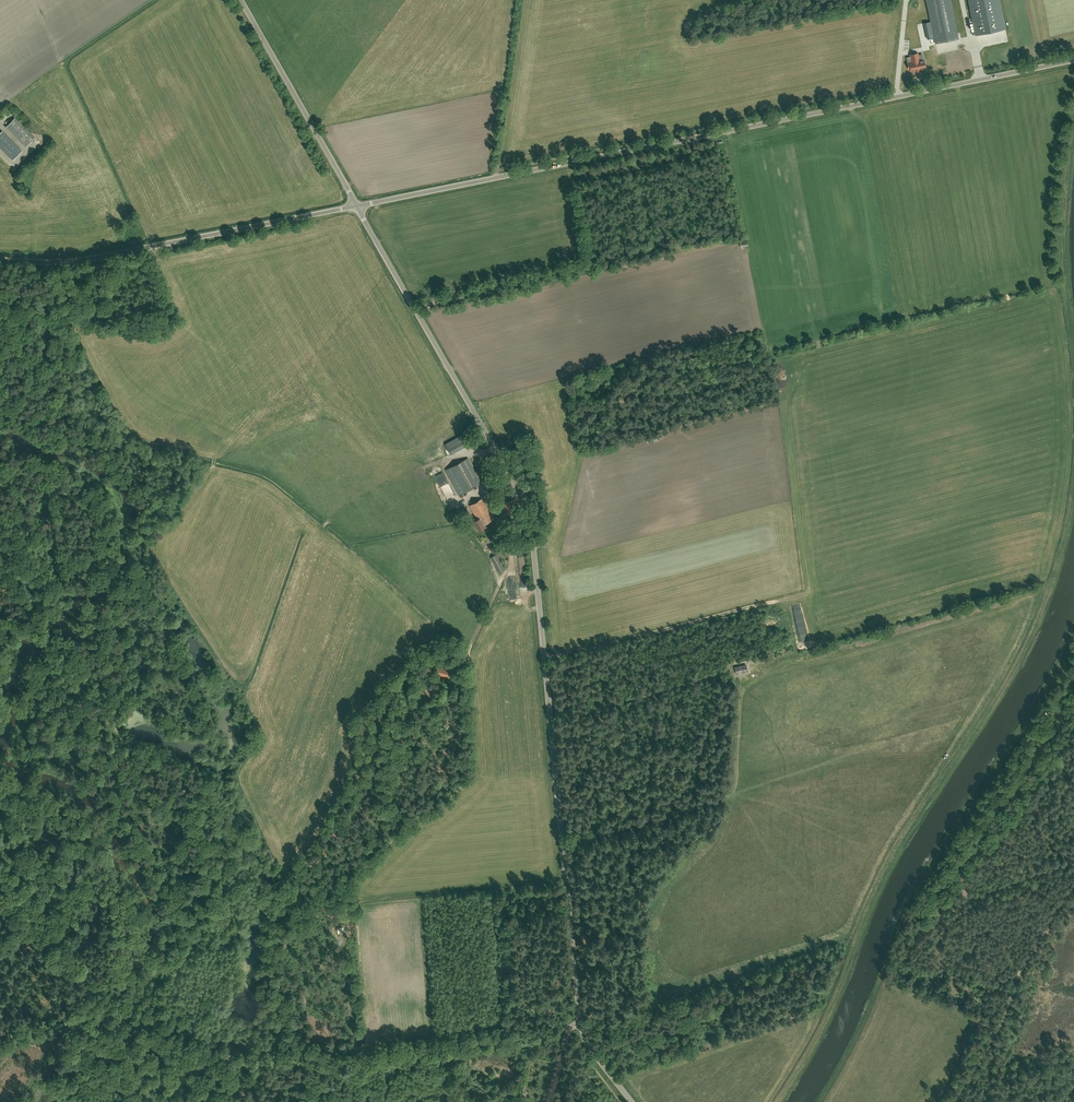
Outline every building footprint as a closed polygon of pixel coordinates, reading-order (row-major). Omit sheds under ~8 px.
[(936,43),(958,39),(950,0),(926,0),(936,43)] [(976,35),(1005,29),(999,0),(968,0),(976,35)] [(911,56),(906,57),(907,63),(909,69),(910,69),(911,71),(915,71),(919,70),(926,69),(923,59),(922,54),(918,55),(918,53),(910,55),(911,56)] [(15,118),(6,127),(26,146),(35,137),(15,118)] [(12,160),(22,150),(2,131),(0,133),(0,148),(12,160)] [(445,444),(450,454),(470,443),(465,434),(445,444)] [(481,483),(468,458),(446,470),(459,495),(481,483)] [(481,473),(485,481),(491,478),(488,470),(481,473)] [(482,499),(470,505),(478,520),(474,522),(479,531),(487,527),(485,524),(493,519),(482,499)] [(518,512),(515,499),(504,502),(508,515),(518,512)] [(491,557),(499,573),(505,570),(496,554),(491,557)] [(449,680),(452,666),(439,663),(436,677),(449,680)]
